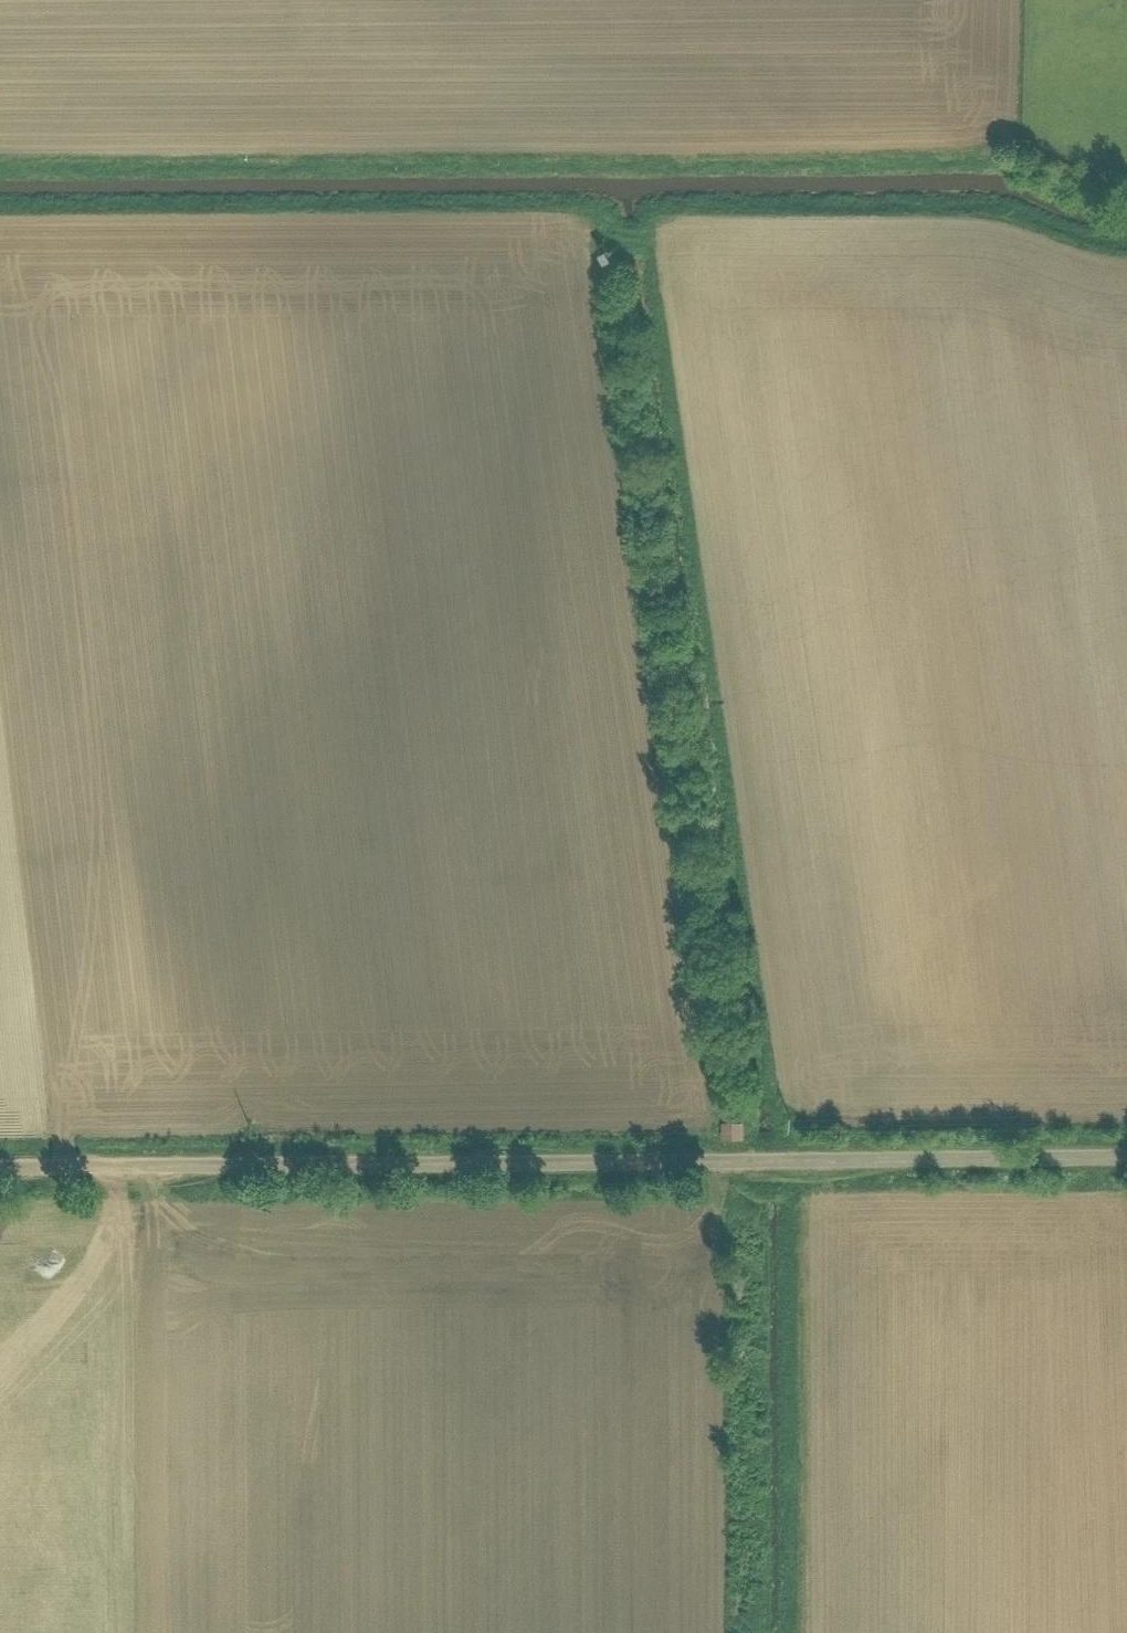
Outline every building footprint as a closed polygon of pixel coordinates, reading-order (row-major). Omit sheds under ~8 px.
[(728,1119),(728,1137),(751,1137),(751,1119),(728,1119)]
